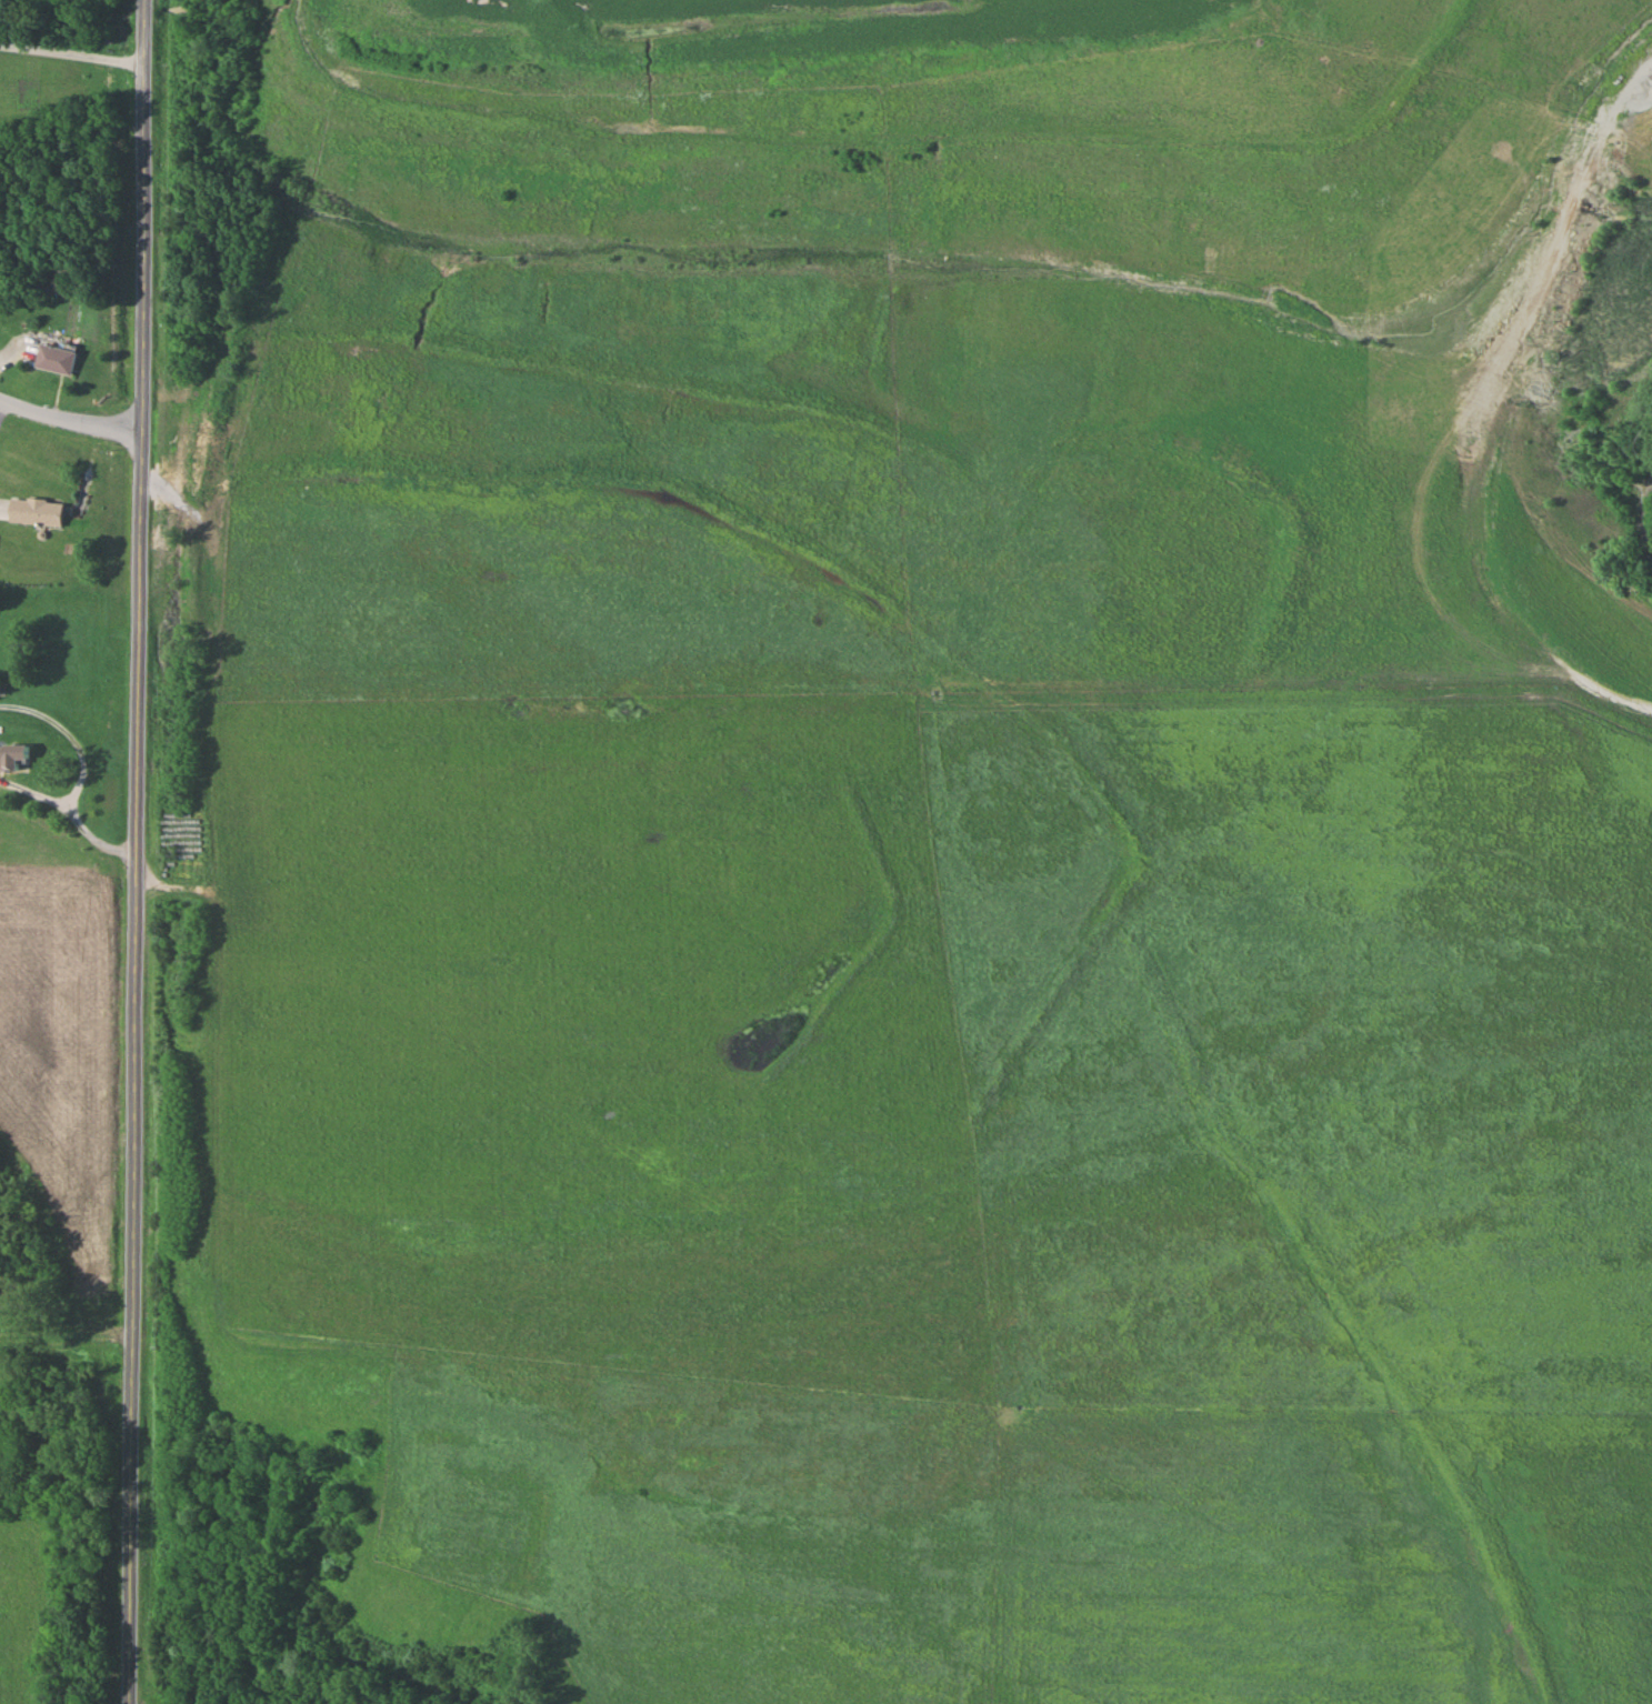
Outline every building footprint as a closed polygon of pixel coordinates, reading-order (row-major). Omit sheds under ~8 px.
[(55,293),(66,293),(66,270),(55,270),(55,293)] [(35,368),(71,375),(75,351),(40,344),(35,368)] [(61,527),(64,503),(11,498),(9,522),(61,527)] [(0,745),(0,771),(27,771),(27,745),(0,745)]
